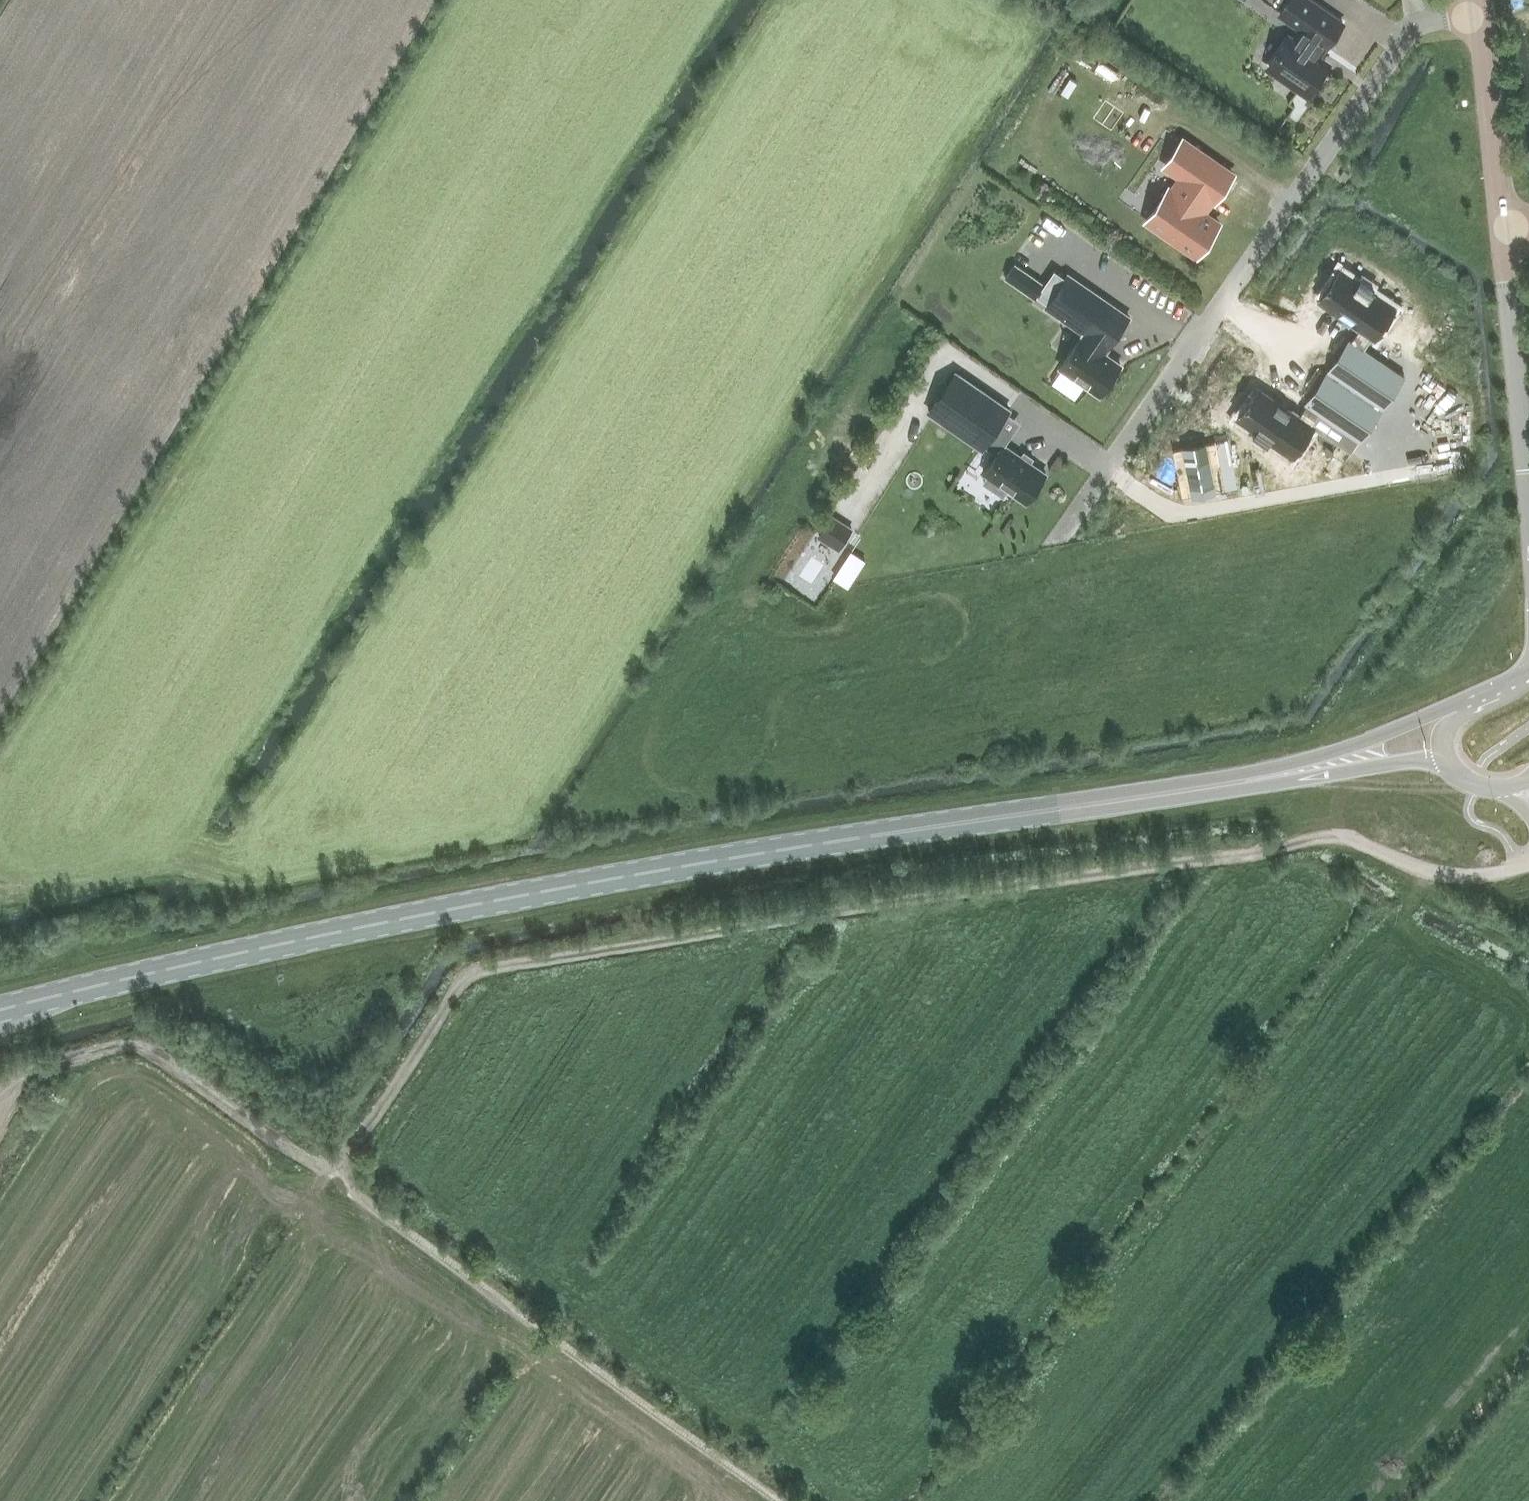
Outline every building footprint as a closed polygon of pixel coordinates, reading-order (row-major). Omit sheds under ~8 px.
[(1280,14),(1299,28),(1291,41),(1287,39),(1269,65),(1309,92),(1311,89),(1314,91),(1320,82),(1317,80),(1327,66),(1316,58),(1325,46),(1326,46),(1343,22),(1311,0),(1290,0),(1280,14)] [(1233,173),(1183,140),(1165,166),(1182,177),(1173,190),(1169,188),(1146,221),(1196,255),(1219,222),(1203,211),(1212,198),(1215,200),(1233,173)] [(1045,283),(1016,263),(1006,278),(1035,298),(1045,283)] [(1104,353),(1129,317),(1068,275),(1047,306),(1084,332),(1061,367),(1100,394),(1103,390),(1107,390),(1114,379),(1113,375),(1121,364),(1104,353)] [(1340,276),(1319,305),(1320,305),(1359,333),(1351,344),(1350,343),(1327,376),(1381,413),(1404,380),(1365,353),(1372,342),(1374,343),(1394,313),(1340,276)] [(1006,434),(998,425),(1009,409),(956,372),(929,412),(982,448),(984,445),(998,454),(984,473),(988,476),(984,482),(1003,496),(1008,489),(1026,502),(1046,473),(1000,442),(1006,434)] [(1258,393),(1238,423),(1292,461),(1313,431),(1311,430),(1319,419),(1358,446),(1381,413),(1327,376),(1304,409),(1306,410),(1298,421),(1259,394),(1258,393)] [(817,535),(839,549),(852,528),(831,514),(817,535)]
